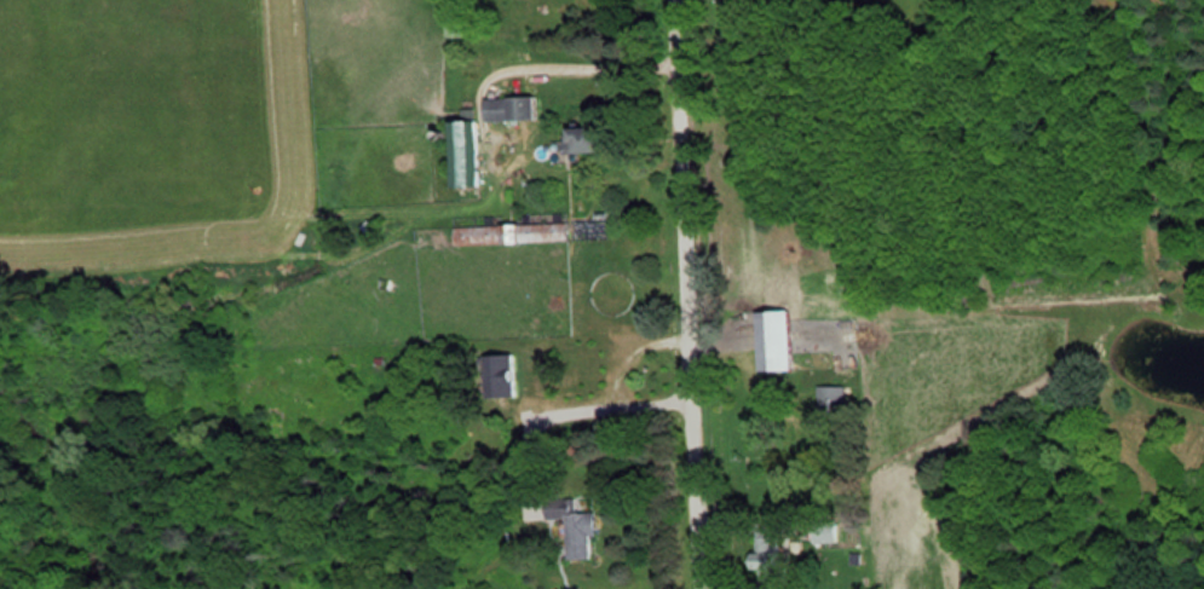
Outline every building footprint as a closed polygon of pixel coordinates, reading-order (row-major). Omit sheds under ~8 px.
[(543,95),(489,95),(489,120),(543,120),(543,95)] [(588,125),(588,117),(568,117),(567,153),(613,154),(614,125),(588,125)] [(458,189),(487,189),(485,120),(456,121),(458,189)] [(573,240),(572,224),(495,226),(496,243),(573,240)] [(802,368),(800,309),(767,309),(768,369),(802,368)] [(499,394),(525,394),(525,374),(499,374),(499,394)] [(548,518),(571,518),(572,559),(598,558),(597,510),(588,510),(588,494),(548,495),(548,518)] [(788,536),(758,536),(758,578),(788,578),(788,536)]
